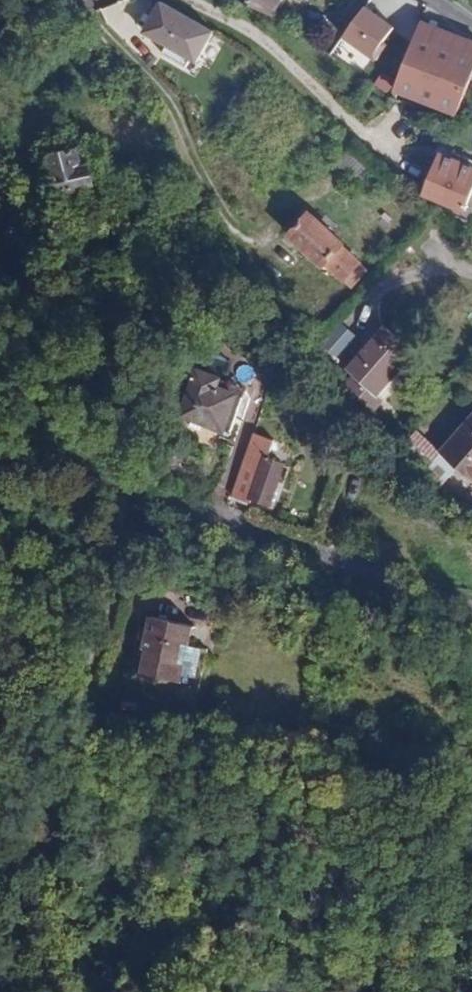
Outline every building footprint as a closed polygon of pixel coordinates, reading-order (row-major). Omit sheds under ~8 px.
[(270,14),(273,9),(283,14),(290,0),(242,0),(270,14)] [(394,27),(365,6),(341,38),(371,59),(394,27)] [(219,41),(159,7),(141,39),(201,73),(219,41)] [(421,21),(415,36),(471,59),(471,42),(421,21)] [(455,115),(471,79),(471,76),(471,59),(415,36),(393,90),(455,115)] [(78,151),(50,158),(59,194),(94,186),(93,182),(97,182),(94,169),(89,170),(89,168),(83,170),(78,151)] [(424,197),(462,210),(471,188),(471,170),(439,157),(433,174),(427,172),(420,187),(426,190),(424,197)] [(298,227),(289,238),(322,268),(324,265),(342,282),(359,264),(341,248),(343,246),(309,216),(303,223),(299,219),(295,224),(298,227)] [(375,334),(335,374),(341,380),(337,385),(336,386),(348,397),(354,391),(369,408),(409,367),(375,334)] [(341,380),(335,374),(331,378),(337,385),(341,380)] [(183,429),(191,433),(205,438),(217,443),(235,394),(200,382),(183,429)] [(359,418),(369,408),(354,391),(348,397),(336,386),(331,390),(359,418)] [(471,425),(471,416),(462,424),(468,430),(471,425)] [(469,467),(471,470),(471,425),(468,430),(462,424),(431,456),(408,434),(389,452),(432,495),(452,475),(456,479),(469,467)] [(254,432),(231,498),(248,503),(249,499),(269,505),(283,465),(268,460),(275,440),(254,432)] [(205,438),(191,433),(189,441),(202,445),(205,438)] [(471,480),(471,470),(469,467),(456,479),(465,487),(471,480)] [(179,655),(186,657),(191,637),(147,625),(139,657),(143,658),(137,683),(170,692),(172,686),(179,655)] [(202,662),(199,660),(186,657),(179,655),(172,686),(191,691),(194,691),(202,662)]
